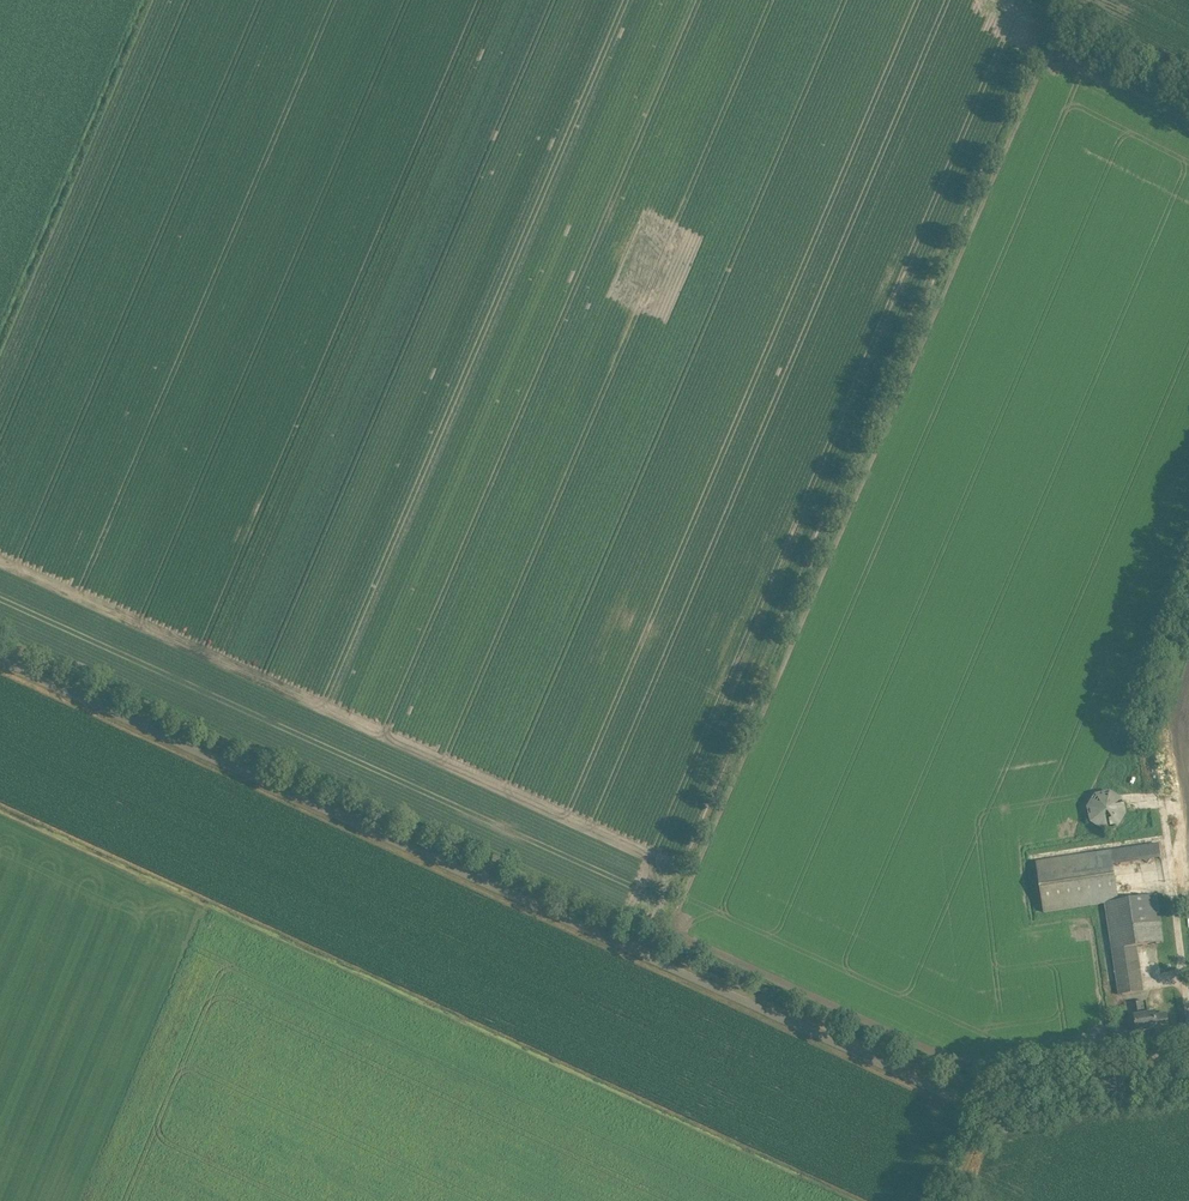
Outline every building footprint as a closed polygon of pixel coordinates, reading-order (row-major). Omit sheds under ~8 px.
[(1124,801),(1101,787),(1084,817),(1109,832),(1114,824),(1119,827),(1127,814),(1119,809),(1124,801)] [(1037,862),(1044,912),(1118,900),(1112,865),(1161,858),(1158,844),(1037,862)] [(1157,895),(1141,898),(1105,903),(1119,995),(1143,992),(1136,947),(1164,943),(1157,895)] [(1134,1017),(1135,1020),(1137,1031),(1155,1028),(1155,1031),(1169,1029),(1167,1014),(1155,1016),(1155,1014),(1148,1015),(1146,1002),(1137,1003),(1139,1016),(1134,1017)]
